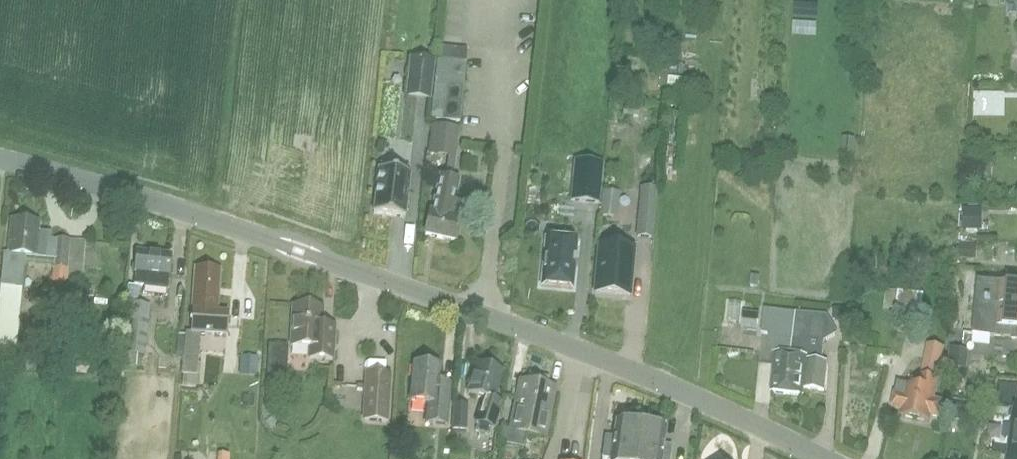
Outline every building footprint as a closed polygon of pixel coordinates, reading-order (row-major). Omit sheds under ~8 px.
[(1007,13),(1016,14),(1016,0),(1008,0),(1007,13)] [(418,58),(416,78),(432,80),(434,60),(418,58)] [(432,118),(459,121),(465,63),(437,61),(432,118)] [(639,115),(640,104),(624,103),(623,114),(639,115)] [(429,154),(455,156),(458,127),(433,125),(429,154)] [(842,137),(841,153),(853,154),(854,138),(842,137)] [(603,162),(574,159),(570,199),(599,202),(603,162)] [(378,170),(373,213),(404,217),(409,174),(408,173),(408,168),(380,165),(379,170),(378,170)] [(430,212),(424,235),(457,242),(465,203),(452,200),(456,181),(441,177),(433,212),(430,212)] [(636,237),(652,238),(657,187),(640,186),(636,237)] [(601,215),(618,217),(620,192),(603,190),(601,215)] [(957,229),(957,240),(978,240),(979,229),(979,208),(964,208),(963,229),(957,229)] [(532,230),(532,211),(522,211),(523,230),(532,230)] [(10,219),(7,253),(3,252),(0,289),(0,346),(17,347),(25,255),(56,258),(55,268),(54,268),(52,284),(66,285),(69,238),(58,237),(57,240),(56,240),(51,239),(51,235),(38,234),(40,222),(10,219)] [(572,288),(577,240),(545,237),(540,285),(572,288)] [(959,244),(958,258),(971,259),(972,245),(959,244)] [(633,248),(600,245),(595,292),(628,295),(633,248)] [(170,255),(138,251),(136,273),(135,286),(142,287),(141,294),(165,297),(168,276),(167,276),(170,255)] [(196,375),(200,332),(227,334),(228,313),(217,312),(220,269),(195,268),(191,332),(178,331),(176,358),(183,359),(182,374),(196,375)] [(759,275),(751,275),(750,286),(758,287),(759,275)] [(977,282),(972,335),(1016,339),(1016,285),(977,282)] [(145,355),(150,304),(137,303),(139,286),(128,285),(122,349),(125,349),(123,366),(141,368),(142,355),(145,355)] [(898,291),(895,312),(920,316),(923,294),(898,291)] [(309,358),(333,359),(334,327),(321,327),(322,307),(293,305),(291,346),(310,347),(309,358)] [(771,392),(787,394),(796,312),(764,309),(762,333),(775,334),(776,339),(771,392)] [(827,315),(796,312),(787,394),(803,395),(803,388),(824,390),(827,362),(823,361),(824,351),(824,350),(809,348),(809,340),(824,341),(837,333),(827,315)] [(287,344),(269,343),(266,383),(284,384),(287,344)] [(902,411),(901,416),(928,422),(930,415),(939,417),(942,401),(933,399),(944,346),(928,343),(919,387),(908,385),(908,382),(897,380),(891,408),(902,411)] [(950,348),(948,367),(960,369),(962,350),(950,348)] [(241,355),(240,363),(256,364),(257,356),(241,355)] [(489,435),(491,428),(493,428),(501,402),(494,400),(503,370),(477,362),(467,392),(483,398),(475,423),(478,423),(475,431),(489,435)] [(426,422),(446,424),(450,391),(437,390),(440,366),(414,363),(410,401),(427,403),(426,422)] [(362,420),(388,422),(391,372),(365,371),(362,420)] [(502,427),(499,442),(523,446),(526,433),(545,436),(550,412),(545,411),(549,386),(546,386),(548,377),(529,374),(528,382),(520,381),(510,428),(502,427)] [(334,388),(331,407),(357,410),(360,391),(334,388)] [(469,406),(455,405),(453,430),(468,431),(469,406)] [(1015,409),(1008,458),(1016,458),(1016,409),(1015,409)] [(174,413),(175,450),(194,449),(192,412),(174,413)] [(640,425),(617,422),(614,438),(610,437),(609,445),(603,444),(601,458),(609,458),(636,458),(640,425)] [(220,424),(220,451),(231,451),(231,424),(220,424)] [(640,425),(636,458),(670,458),(671,454),(665,453),(666,445),(662,445),(664,428),(640,425)]
